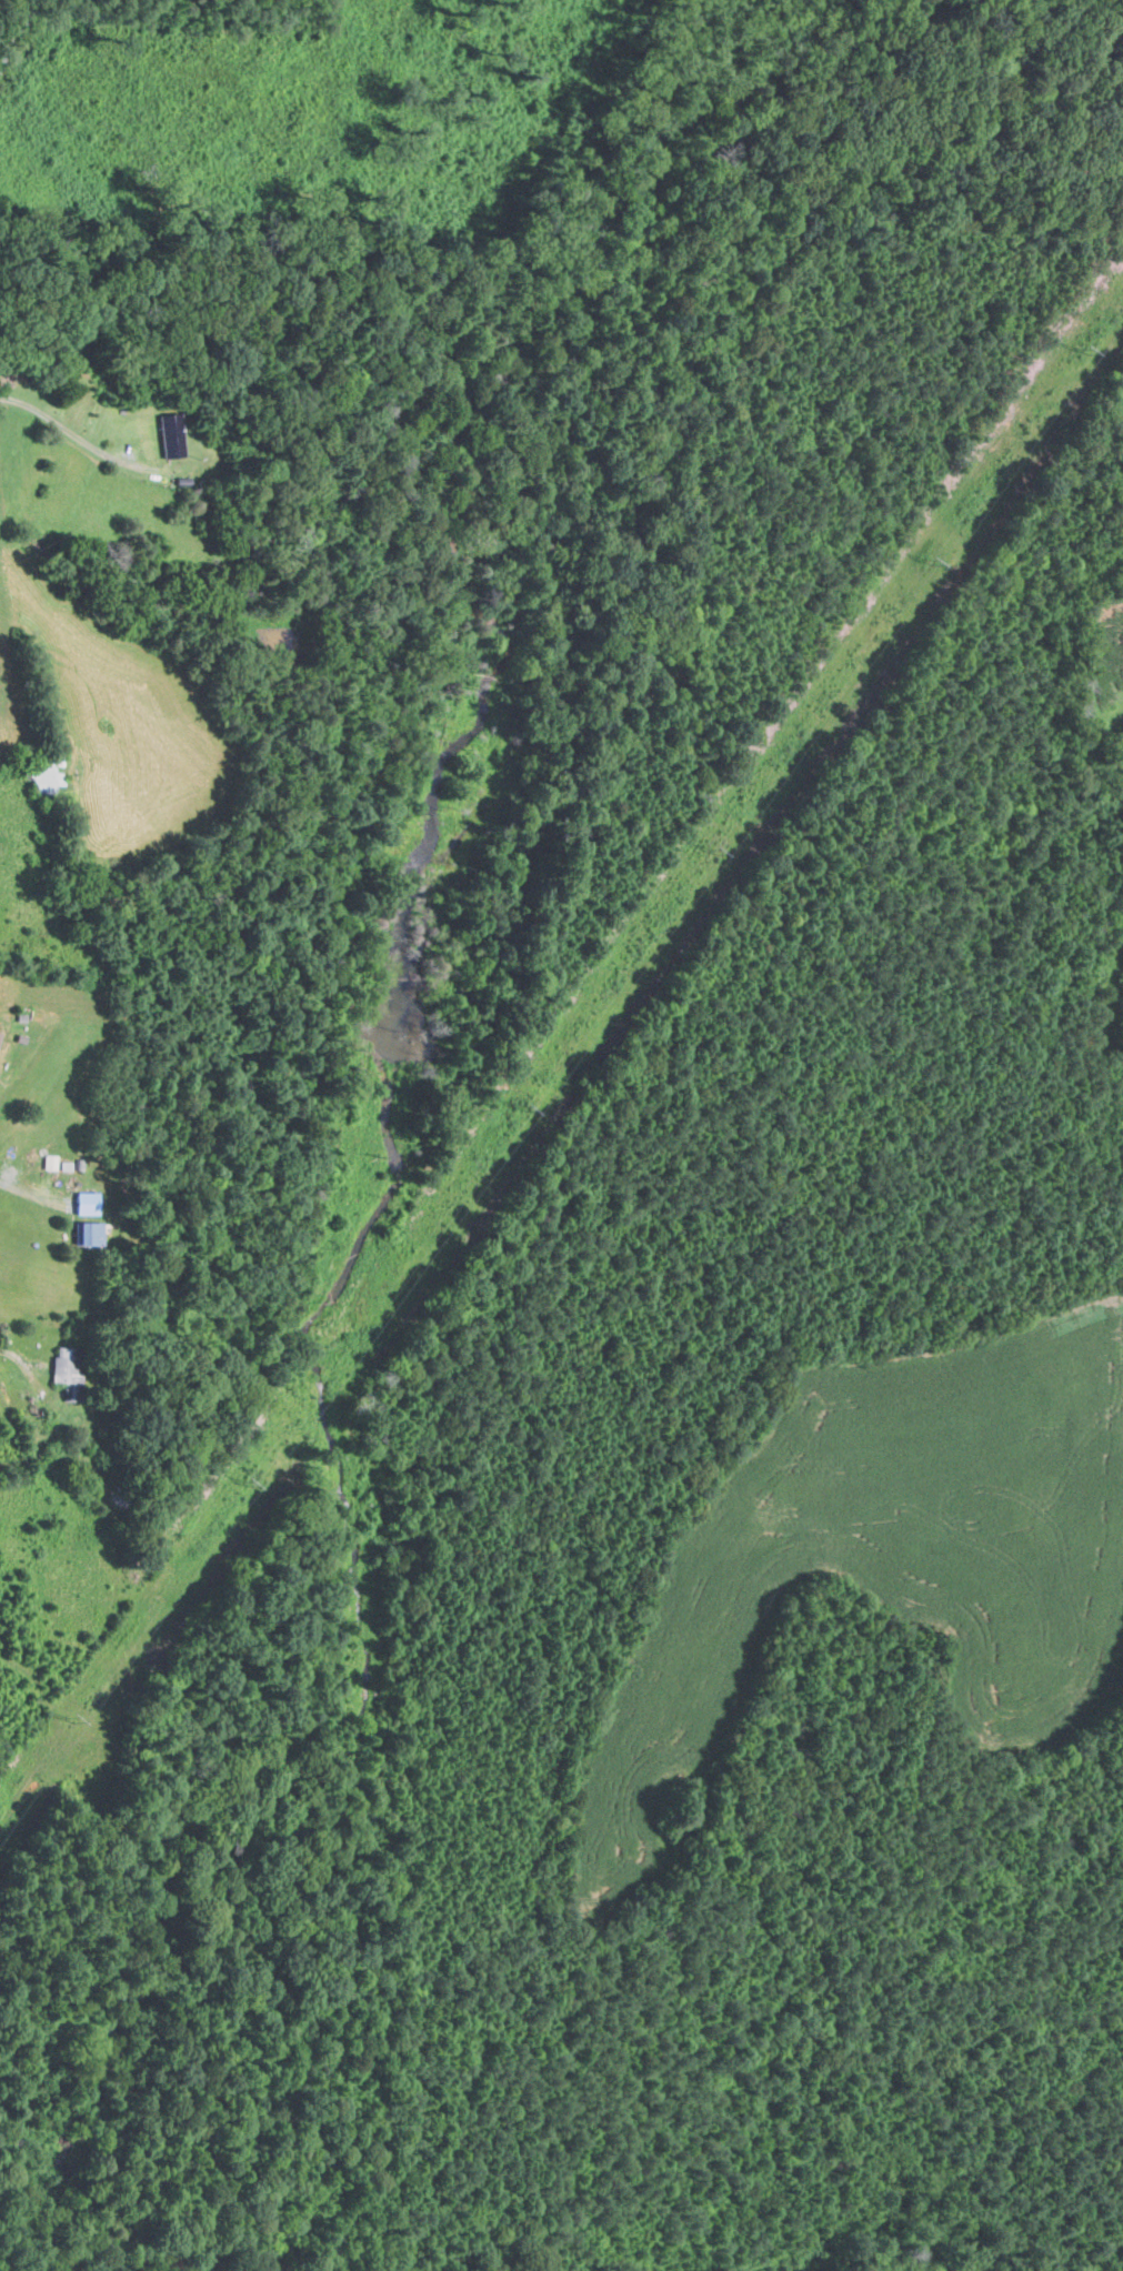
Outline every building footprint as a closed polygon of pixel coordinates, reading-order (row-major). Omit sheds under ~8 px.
[(157,414),(159,458),(180,457),(178,414),(157,414)] [(50,766),(30,765),(29,793),(54,793),(54,786),(62,786),(62,773),(50,772),(50,766)] [(79,1193),(79,1214),(101,1214),(101,1193),(79,1193)] [(107,1245),(108,1221),(87,1221),(87,1244),(107,1245)] [(57,1382),(85,1382),(85,1363),(73,1364),(73,1350),(66,1350),(66,1355),(57,1355),(57,1382)]
